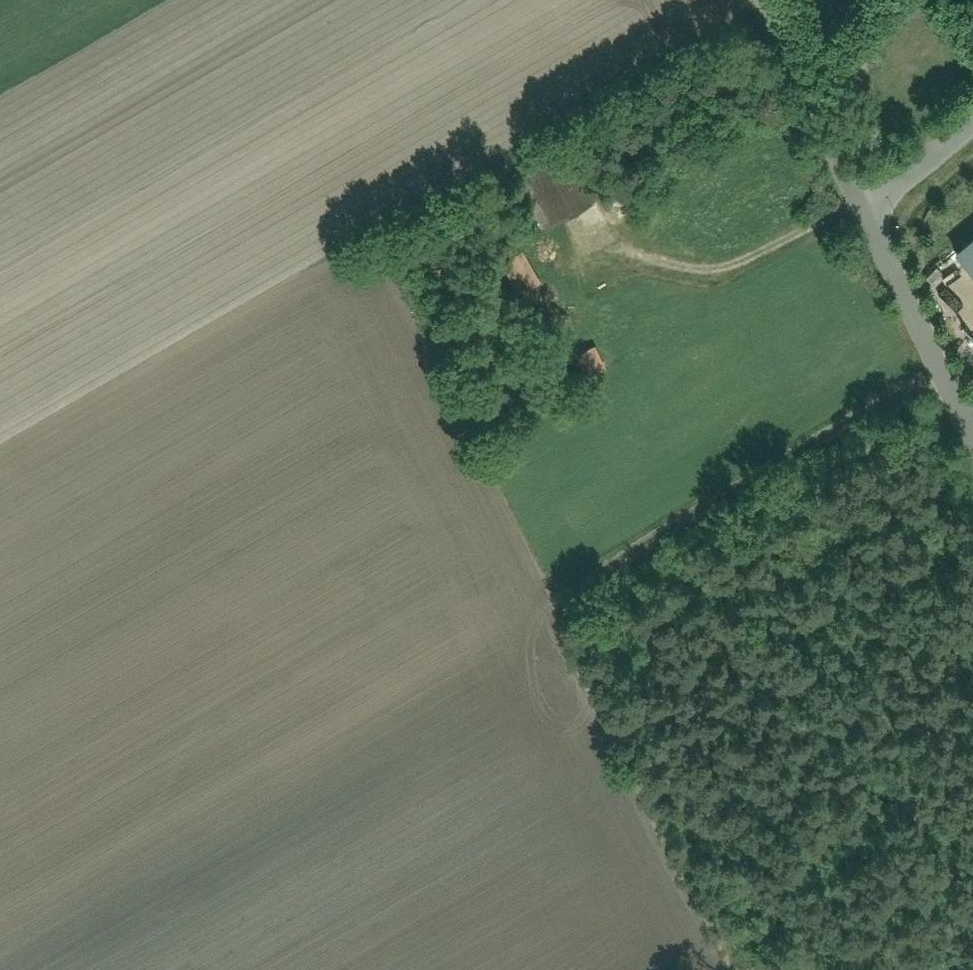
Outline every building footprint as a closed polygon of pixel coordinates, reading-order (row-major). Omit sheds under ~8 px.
[(541,227),(592,200),(562,144),(511,171),(541,227)] [(946,251),(972,282),(972,228),(946,251)] [(541,280),(522,249),(499,263),(518,294),(541,280)] [(606,366),(594,341),(574,351),(586,376),(606,366)]
